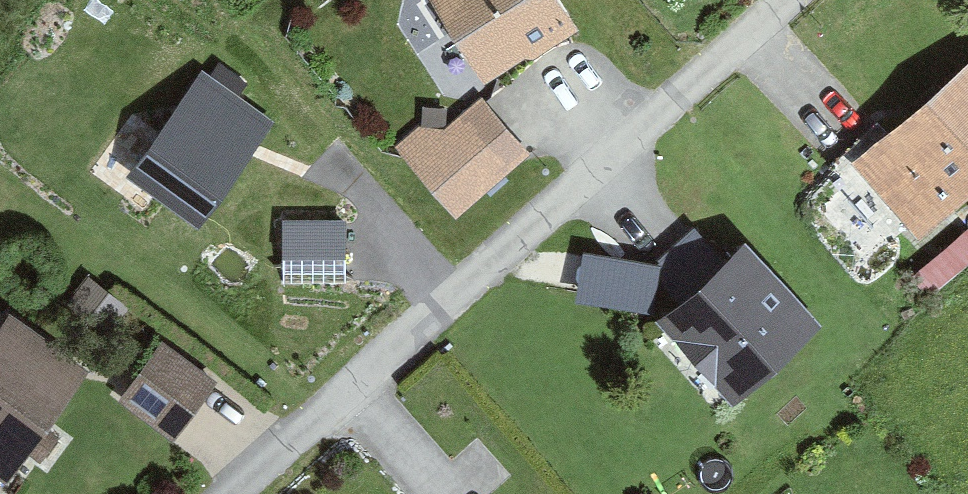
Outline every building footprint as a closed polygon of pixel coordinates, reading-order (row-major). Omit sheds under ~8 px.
[(487,87),(580,33),(560,0),(435,0),(487,87)] [(967,196),(967,61),(854,169),(921,240),(967,196)] [(203,69),(127,176),(200,228),(277,122),(203,69)] [(397,155),(452,222),(512,174),(456,107),(397,155)] [(283,220),(282,284),(346,284),(347,221),(283,220)] [(583,293),(664,299),(668,250),(586,244),(583,293)] [(658,324),(730,410),(824,332),(752,246),(658,324)] [(0,493),(81,382),(4,327),(0,332),(0,493)] [(120,404),(174,445),(224,379),(171,338),(120,404)]
